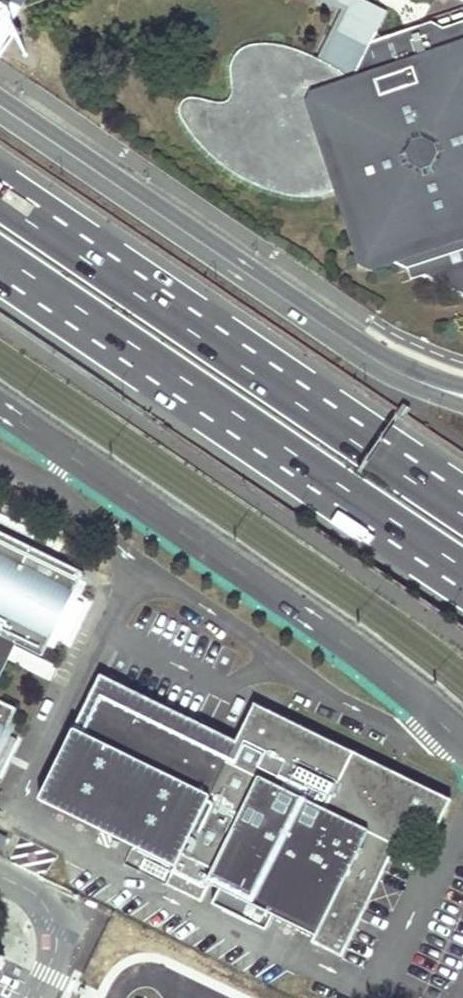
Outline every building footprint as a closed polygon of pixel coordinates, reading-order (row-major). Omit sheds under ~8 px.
[(0,12),(0,21),(3,23),(11,29),(23,5),(26,0),(6,0),(4,4),(0,2),(0,12)] [(341,13),(320,60),(354,80),(366,55),(372,43),(388,12),(364,0),(316,0),(341,13)] [(445,29),(432,23),(372,43),(366,55),(354,80),(313,92),(308,103),(336,191),(348,228),(361,266),(373,273),(399,265),(410,270),(412,279),(423,277),(462,297),(462,23),(445,29)] [(313,92),(354,80),(320,60),(268,45),(252,46),(239,53),(232,74),(234,95),(226,104),(200,100),(191,98),(183,103),(180,111),(184,123),(208,152),(239,177),(266,190),(300,199),(325,195),(336,191),(308,103),(313,92)] [(14,646),(41,659),(44,653),(50,655),(59,637),(64,639),(79,606),(76,604),(83,585),(77,583),(82,575),(0,535),(0,675),(14,646)] [(400,778),(258,705),(237,746),(98,678),(37,801),(175,870),(167,886),(200,903),(209,885),(312,936),(311,943),(340,958),(402,837),(392,810),(407,796),(395,789),(400,778)] [(13,742),(10,740),(18,722),(12,718),(15,712),(0,705),(0,770),(13,742)] [(410,820),(434,833),(448,804),(400,778),(395,789),(407,796),(392,810),(402,837),(410,820)]
